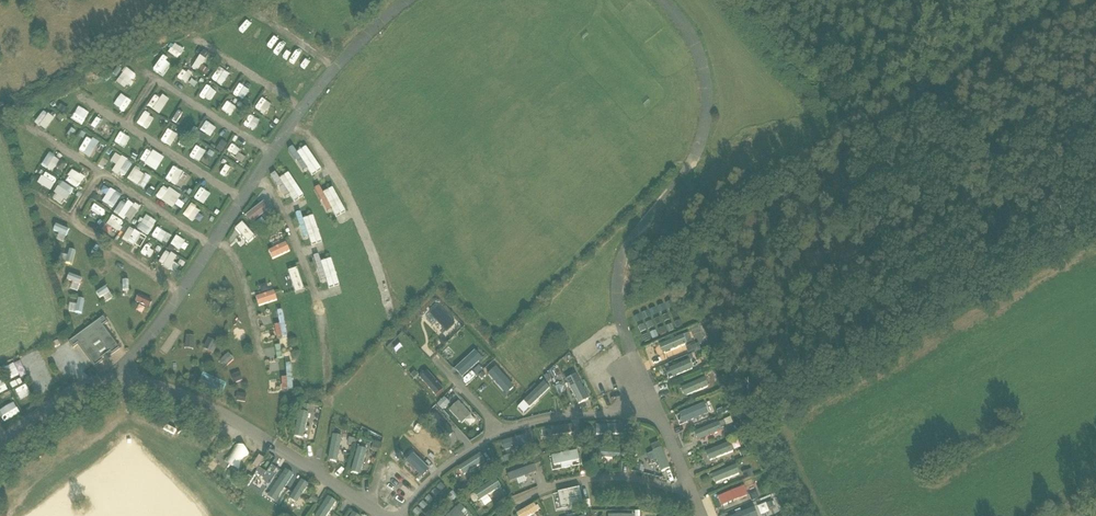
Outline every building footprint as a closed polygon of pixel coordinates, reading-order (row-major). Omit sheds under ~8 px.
[(177,59),(184,51),(174,43),(167,51),(177,59)] [(205,75),(208,70),(201,65),(208,53),(203,50),(198,58),(193,55),(187,65),(205,75)] [(124,68),(117,78),(128,86),(135,76),(124,68)] [(221,85),(228,74),(217,68),(210,79),(221,85)] [(181,69),(177,79),(187,83),(191,73),(181,69)] [(237,84),(233,95),(244,99),(248,88),(237,84)] [(100,98),(105,88),(100,85),(95,95),(100,98)] [(210,102),(216,92),(205,86),(200,96),(210,102)] [(147,107),(159,114),(167,101),(155,93),(147,107)] [(261,97),(254,107),(264,114),(271,104),(261,97)] [(76,118),(82,111),(67,99),(61,107),(76,118)] [(237,105),(234,113),(245,116),(248,108),(237,105)] [(178,109),(172,122),(182,126),(188,114),(178,109)] [(145,129),(154,119),(145,111),(136,122),(145,129)] [(55,134),(62,126),(49,114),(42,122),(55,134)] [(249,115),(244,125),(253,130),(259,121),(249,115)] [(95,117),(90,127),(102,132),(106,123),(95,117)] [(171,145),(176,133),(166,129),(161,142),(171,145)] [(114,141),(124,147),(129,138),(120,132),(114,141)] [(86,137),(79,150),(90,157),(97,144),(86,137)] [(219,151),(225,142),(217,137),(211,146),(219,151)] [(231,144),(227,150),(235,156),(239,150),(231,144)] [(194,146),(189,157),(199,161),(204,150),(194,146)] [(321,169),(304,146),(292,155),(303,171),(306,169),(311,175),(321,169)] [(156,170),(163,157),(146,149),(139,162),(156,170)] [(112,170),(123,177),(132,163),(115,153),(110,161),(115,165),(112,170)] [(41,167),(54,171),(58,158),(46,154),(41,167)] [(223,162),(218,173),(228,178),(233,167),(223,162)] [(174,165),(165,178),(174,184),(183,172),(174,165)] [(150,176),(132,169),(128,180),(145,187),(150,176)] [(44,185),(49,175),(38,170),(33,179),(44,185)] [(79,187),(83,176),(70,170),(65,182),(79,187)] [(293,202),(302,196),(287,172),(278,178),(293,202)] [(58,183),(53,195),(68,200),(72,187),(58,183)] [(180,197),(163,185),(155,197),(172,208),(180,197)] [(103,186),(100,192),(105,195),(101,202),(113,208),(120,194),(103,186)] [(324,212),(331,209),(334,216),(344,213),(333,187),(321,192),(318,186),(314,188),(324,212)] [(200,187),(194,198),(204,204),(210,193),(200,187)] [(122,219),(133,205),(125,199),(114,213),(122,219)] [(243,213),(249,222),(268,211),(263,202),(243,213)] [(190,203),(183,214),(198,224),(203,217),(198,214),(200,210),(190,203)] [(129,221),(137,212),(132,208),(124,216),(129,221)] [(303,240),(308,238),(310,245),(321,241),(312,215),(301,219),(299,212),(294,214),(303,240)] [(117,231),(123,222),(111,215),(106,224),(117,231)] [(146,235),(156,222),(146,215),(136,227),(146,235)] [(247,244),(254,237),(241,222),(234,229),(247,244)] [(65,236),(68,230),(54,224),(52,230),(65,236)] [(152,237),(163,241),(167,232),(156,228),(152,237)] [(123,240),(134,245),(139,234),(129,229),(123,240)] [(176,235),(170,244),(179,250),(185,241),(176,235)] [(271,259),(290,251),(285,242),(267,250),(271,259)] [(71,265),(76,252),(68,249),(64,263),(71,265)] [(172,262),(176,257),(165,250),(157,262),(174,273),(179,266),(172,262)] [(338,285),(330,258),(319,261),(317,254),(312,256),(319,279),(324,277),(327,288),(338,285)] [(298,270),(281,273),(283,281),(290,280),(293,293),(302,291),(298,270)] [(66,279),(72,282),(70,288),(77,291),(82,279),(67,274),(66,279)] [(96,291),(98,298),(103,296),(105,301),(111,299),(107,287),(96,291)] [(254,296),(258,306),(276,300),(273,290),(254,296)] [(136,298),(134,302),(148,308),(150,304),(136,298)] [(75,305),(70,304),(68,312),(82,314),(84,300),(76,299),(75,305)] [(454,324),(438,307),(430,315),(446,332),(454,324)] [(278,324),(273,324),(275,338),(286,337),(283,310),(276,310),(278,324)] [(103,318),(69,343),(73,348),(78,345),(95,368),(103,362),(101,360),(110,354),(112,356),(120,350),(103,327),(107,324),(103,318)] [(174,326),(160,349),(167,353),(181,330),(174,326)] [(661,353),(692,342),(689,333),(658,344),(661,353)] [(184,348),(193,349),(194,336),(184,335),(184,348)] [(208,338),(203,348),(213,353),(217,342),(208,338)] [(687,353),(699,348),(697,342),(685,347),(687,353)] [(473,350),(453,369),(461,378),(481,358),(473,350)] [(229,353),(219,359),(223,366),(233,360),(229,353)] [(668,379),(692,368),(687,359),(664,370),(668,379)] [(280,390),(291,390),(291,363),(285,363),(285,377),(280,378),(280,390)] [(494,367),(486,375),(505,394),(513,386),(494,367)] [(425,371),(417,378),(435,396),(443,389),(425,371)] [(233,382),(241,379),(239,372),(231,375),(233,382)] [(576,403),(587,399),(576,373),(565,378),(576,403)] [(12,380),(14,386),(26,381),(24,375),(12,380)] [(207,376),(202,389),(221,396),(226,383),(207,376)] [(679,388),(683,397),(707,386),(703,377),(679,388)] [(522,400),(528,407),(549,388),(543,381),(522,400)] [(0,397),(0,410),(11,407),(8,395),(0,397)] [(26,396),(19,399),(23,408),(30,404),(26,396)] [(442,410),(449,403),(443,397),(436,403),(442,410)] [(466,427),(474,419),(457,400),(448,408),(466,427)] [(679,425),(707,414),(703,403),(675,414),(679,425)] [(299,411),(292,436),(301,438),(308,414),(299,411)] [(428,416),(441,439),(450,435),(438,411),(428,416)] [(717,421),(692,432),(696,440),(721,430),(717,421)] [(622,435),(622,425),(615,426),(614,422),(592,424),(593,437),(622,435)] [(572,424),(543,428),(545,439),(573,435),(572,424)] [(336,462),(342,437),(332,434),(326,460),(336,462)] [(526,434),(500,442),(506,463),(518,460),(515,452),(530,448),(526,434)] [(732,453),(729,443),(704,450),(707,460),(732,453)] [(357,447),(349,472),(359,475),(367,450),(357,447)] [(595,458),(619,458),(619,448),(595,447),(595,458)] [(646,452),(649,463),(656,461),(659,471),(668,468),(662,448),(646,452)] [(551,469),(579,466),(577,451),(550,455),(551,469)] [(463,478),(486,465),(479,453),(456,466),(463,478)] [(257,459),(249,471),(254,473),(261,462),(257,459)] [(255,473),(268,481),(276,468),(271,465),(266,473),(258,468),(255,473)] [(505,474),(507,481),(536,473),(534,465),(505,474)] [(713,482),(738,475),(736,466),(710,473),(713,482)] [(275,502),(293,475),(284,469),(266,496),(275,502)] [(750,469),(742,472),(745,479),(752,476),(750,469)] [(369,489),(368,478),(361,479),(362,490),(369,489)] [(478,502),(501,488),(495,479),(472,493),(478,502)] [(295,504),(308,485),(300,480),(287,498),(295,504)] [(251,483),(249,488),(261,493),(263,489),(251,483)] [(555,508),(581,502),(578,487),(552,493),(555,508)] [(716,496),(719,506),(747,497),(744,487),(716,496)] [(771,495),(754,500),(758,514),(775,509),(771,495)] [(336,502),(327,496),(314,515),(326,515),(336,502)] [(537,510),(531,503),(514,515),(515,515),(529,515),(537,510)] [(468,513),(458,504),(446,515),(466,515),(468,513)]
